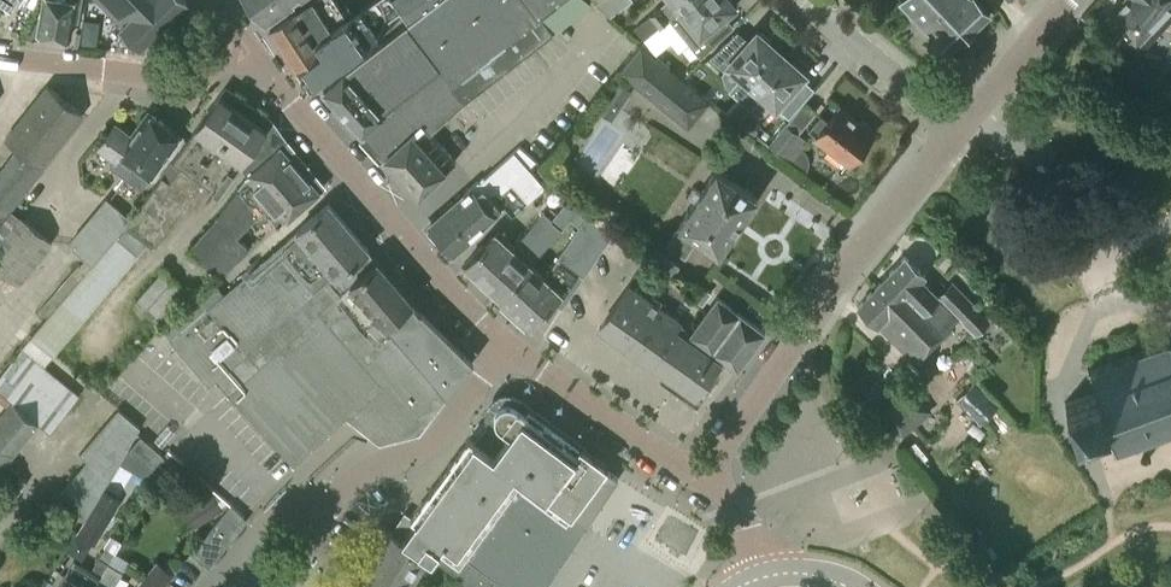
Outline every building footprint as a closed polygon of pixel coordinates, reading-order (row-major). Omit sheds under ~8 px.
[(8,8),(14,0),(0,0),(0,2),(8,8)] [(38,32),(43,33),(45,35),(51,36),(55,35),(69,37),(72,19),(78,20),(82,0),(44,0),(38,32)] [(124,25),(122,27),(139,46),(186,0),(100,0),(124,25)] [(266,20),(293,0),(251,0),(266,20)] [(348,17),(337,0),(309,0),(295,9),(295,8),(270,25),(296,65),(320,49),(314,41),(348,17)] [(296,65),(309,85),(406,12),(404,10),(406,8),(400,0),(373,0),(348,17),(314,41),(320,49),(296,65)] [(553,32),(541,17),(563,0),(437,0),(324,89),(322,90),(362,134),(367,130),(388,153),(423,125),(431,132),(466,99),(553,32)] [(406,8),(417,0),(400,0),(406,8)] [(595,2),(609,14),(628,0),(598,0),(595,2)] [(652,12),(662,23),(669,17),(682,7),(681,6),(689,0),(668,0),(652,12)] [(669,17),(701,55),(733,25),(722,12),(732,5),(728,0),(689,0),(681,6),(682,7),(669,17)] [(946,51),(989,11),(979,0),(902,0),(931,31),(929,33),(946,51)] [(1115,2),(1120,5),(1108,17),(1135,42),(1147,53),(1162,37),(1151,26),(1170,4),(1170,0),(1117,0),(1115,2)] [(739,99),(779,53),(756,32),(748,41),(736,31),(710,56),(725,69),(729,64),(741,75),(729,90),(739,99)] [(621,70),(689,125),(708,101),(640,46),(621,70)] [(779,53),(739,99),(749,108),(762,94),(775,105),(803,73),(779,53)] [(619,106),(629,90),(617,82),(607,98),(619,106)] [(46,86),(6,138),(25,153),(41,166),(82,114),(60,98),(46,86)] [(220,94),(196,127),(218,143),(243,111),(220,94)] [(821,114),(809,129),(817,136),(816,137),(850,163),(873,133),(839,107),(829,121),(821,114)] [(126,176),(165,121),(148,109),(131,133),(115,121),(98,145),(115,156),(109,164),(126,176)] [(241,159),(265,127),(243,111),(218,143),(241,159)] [(182,133),(165,121),(126,176),(143,188),(182,133)] [(808,141),(787,122),(769,144),(791,162),(808,141)] [(423,125),(388,153),(384,156),(418,194),(456,160),(455,159),(431,132),(423,125)] [(196,127),(191,134),(124,226),(147,242),(152,246),(199,181),(217,194),(241,159),(218,143),(196,127)] [(263,210),(306,174),(280,145),(251,172),(238,188),(217,219),(188,249),(218,278),(250,248),(237,236),(259,213),(263,210)] [(430,222),(455,251),(476,233),(474,231),(494,214),(493,213),(502,205),(511,215),(545,185),(529,167),(536,160),(520,145),(480,181),(478,180),(430,222)] [(25,153),(0,185),(0,206),(9,213),(11,215),(17,208),(47,171),(41,166),(25,153)] [(699,238),(718,252),(755,195),(716,169),(700,192),(694,188),(688,197),(694,202),(666,244),(686,258),(699,238)] [(306,174),(263,210),(277,226),(320,190),(306,174)] [(551,217),(574,192),(555,176),(534,200),(544,210),(516,243),(497,226),(490,235),(464,263),(498,293),(528,260),(530,263),(545,246),(562,227),(551,217)] [(528,260),(498,293),(531,323),(553,299),(553,301),(563,306),(614,228),(574,192),(551,217),(562,227),(545,246),(559,255),(545,275),(546,276),(530,263),(528,260)] [(108,197),(105,201),(69,244),(84,256),(39,310),(47,316),(124,226),(130,216),(108,197)] [(297,230),(224,293),(172,338),(170,339),(209,385),(215,380),(367,249),(368,248),(329,202),(296,230),(297,230)] [(0,206),(0,225),(9,213),(0,206)] [(0,248),(0,265),(21,281),(24,277),(54,238),(26,215),(0,248)] [(47,316),(31,335),(31,336),(30,335),(0,372),(0,389),(51,430),(80,394),(45,365),(138,254),(137,254),(147,242),(124,226),(47,316)] [(545,246),(530,263),(546,276),(545,275),(559,255),(545,246)] [(376,259),(367,249),(215,380),(228,394),(227,394),(228,395),(229,394),(293,464),(292,465),(293,466),(347,416),(380,441),(419,431),(448,393),(473,360),(421,310),(420,311),(411,301),(412,300),(377,259),(376,259)] [(679,266),(663,255),(655,266),(670,279),(679,266)] [(905,255),(874,287),(893,306),(901,298),(921,312),(936,297),(919,280),(924,275),(905,255)] [(172,338),(224,293),(223,292),(209,275),(208,276),(208,275),(206,277),(181,256),(168,272),(164,269),(155,278),(153,276),(133,299),(162,327),(171,337),(172,338)] [(651,361),(674,328),(680,320),(628,284),(600,326),(651,361)] [(950,284),(936,297),(959,321),(973,307),(950,284)] [(703,305),(712,293),(704,287),(695,299),(703,305)] [(893,306),(874,287),(858,304),(913,362),(957,319),(959,321),(936,297),(921,312),(901,298),(893,306)] [(737,368),(764,331),(717,297),(691,333),(718,353),(737,368)] [(719,358),(674,328),(651,361),(684,384),(695,392),(719,358)] [(1170,341),(1168,336),(1165,337),(1167,342),(1149,348),(1147,343),(1144,344),(1146,350),(1131,355),(1129,350),(1126,351),(1127,356),(1111,362),(1110,357),(1107,358),(1109,364),(1092,370),(1086,366),(1084,370),(1088,372),(1095,391),(1064,401),(1075,435),(1100,427),(1101,429),(1105,428),(1107,431),(1095,435),(1100,449),(1112,445),(1113,447),(1111,453),(1115,454),(1117,451),(1134,445),(1135,448),(1139,447),(1137,443),(1152,437),(1154,442),(1157,440),(1156,436),(1170,431),(1170,340),(1170,341)] [(962,392),(986,417),(1003,400),(980,376),(962,392)] [(38,422),(39,421),(13,400),(0,415),(0,460),(4,463),(38,422)] [(428,557),(460,576),(452,586),(544,586),(585,526),(618,477),(606,468),(608,465),(528,406),(525,411),(515,404),(514,403),(512,402),(510,401),(507,401),(505,402),(503,402),(502,403),(500,404),(499,405),(497,406),(497,407),(496,408),(495,410),(494,412),(494,414),(494,417),(495,419),(496,421),(497,423),(498,424),(499,425),(501,426),(484,447),(469,436),(409,517),(405,514),(393,532),(428,557)] [(56,494),(84,518),(140,427),(118,408),(79,453),(86,459),(56,494)] [(153,466),(163,454),(141,434),(131,447),(153,466)] [(76,532),(95,545),(122,499),(103,488),(76,532)] [(192,503),(204,523),(222,511),(220,507),(227,503),(225,500),(217,492),(213,495),(211,491),(192,503)] [(203,563),(244,514),(243,513),(242,513),(230,503),(190,552),(191,552),(203,563)] [(45,529),(69,536),(75,514),(52,508),(45,529)] [(428,557),(393,532),(390,530),(379,523),(371,533),(385,542),(377,554),(413,579),(427,557),(428,557)] [(356,570),(379,586),(407,586),(413,579),(377,554),(369,565),(363,560),(356,570)] [(109,563),(99,557),(91,571),(74,560),(57,586),(94,586),(109,563)] [(173,574),(157,561),(135,586),(162,586),(173,574)] [(94,586),(113,586),(122,571),(109,563),(94,586)] [(356,570),(348,580),(355,585),(353,586),(379,586),(356,570)]
